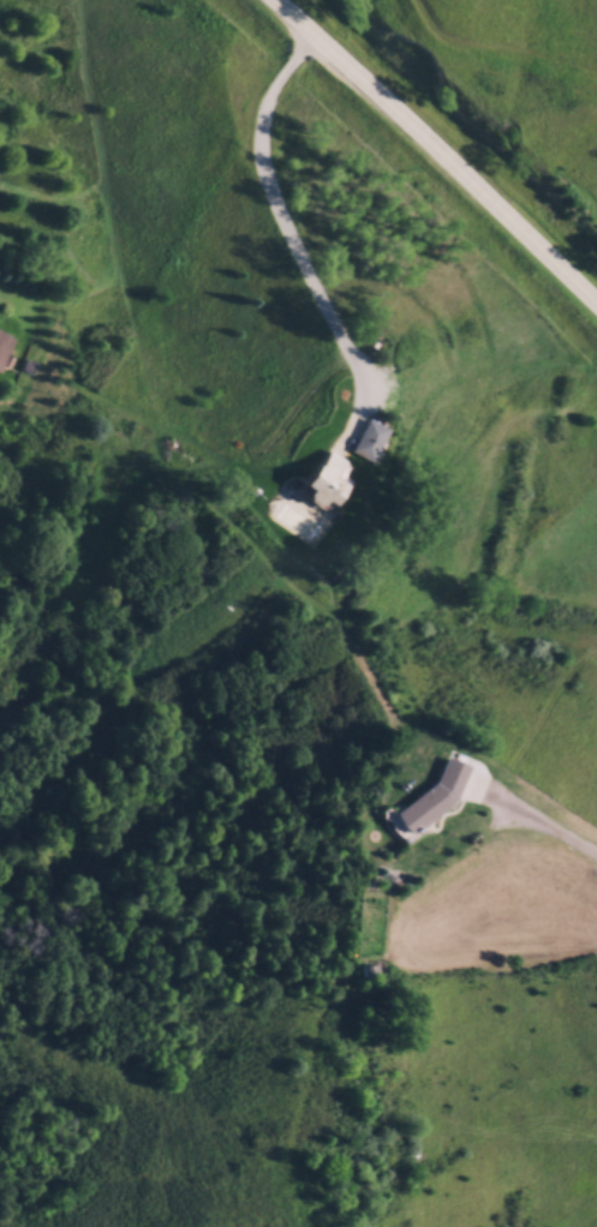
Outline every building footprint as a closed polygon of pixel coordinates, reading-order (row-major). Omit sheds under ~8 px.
[(336,448),(356,459),(373,427),(353,417),(336,448)] [(281,478),(304,501),(337,468),(314,444),(281,478)]
